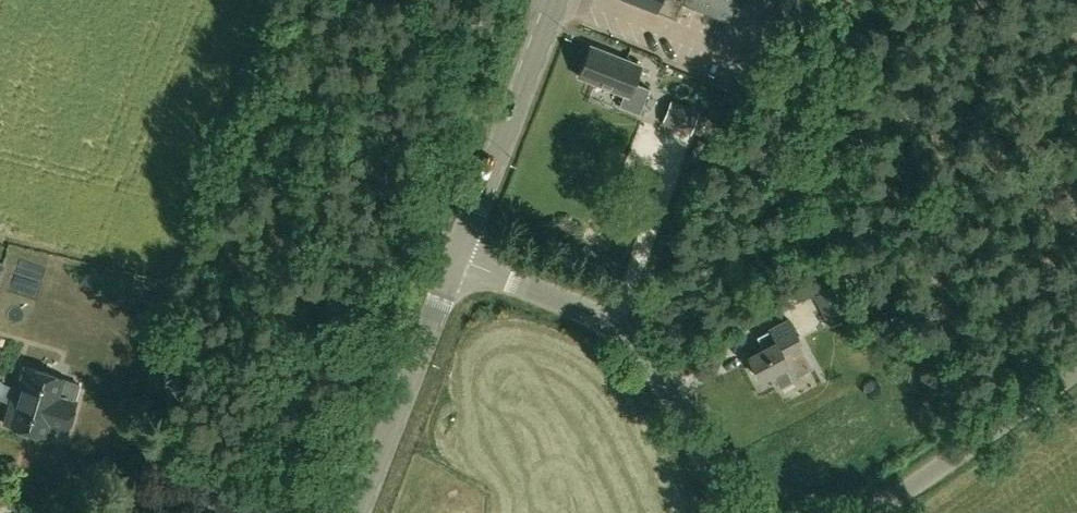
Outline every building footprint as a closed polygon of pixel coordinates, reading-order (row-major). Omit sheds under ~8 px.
[(759,34),(774,0),(630,0),(656,11),(657,10),(676,18),(682,2),(759,34)] [(619,105),(640,113),(650,88),(634,82),(642,64),(592,45),(580,76),(624,94),(619,105)] [(664,126),(691,134),(698,111),(671,102),(664,126)] [(842,268),(837,270),(809,285),(831,327),(862,310),(842,268)] [(796,375),(782,349),(799,340),(790,322),(759,337),(764,348),(748,356),(761,380),(771,375),(777,386),(796,375)] [(52,427),(68,432),(78,401),(75,400),(80,385),(66,380),(67,379),(27,367),(21,386),(23,386),(17,406),(11,404),(5,424),(49,437),(52,427)]
